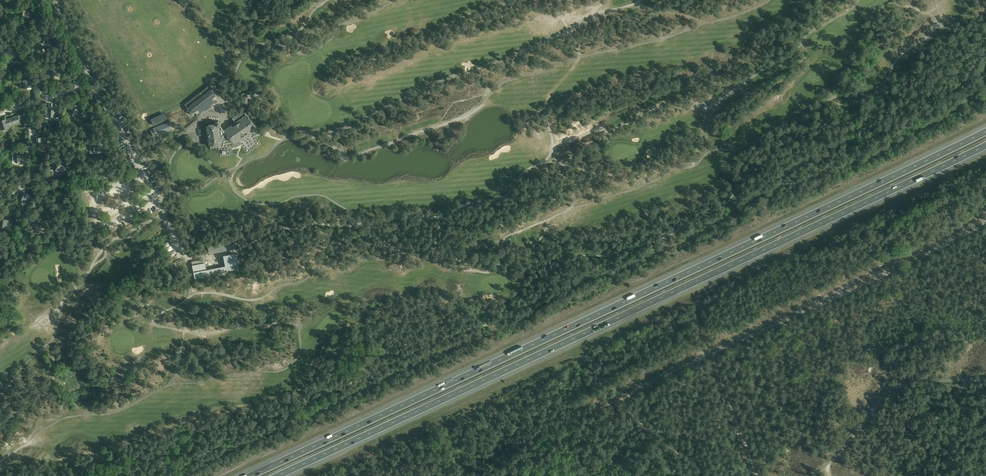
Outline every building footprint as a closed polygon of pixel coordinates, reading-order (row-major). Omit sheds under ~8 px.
[(20,17),(30,19),(31,11),(21,9),(20,12),(21,12),(20,17)] [(41,42),(51,44),(52,36),(42,34),(41,37),(42,37),(41,42)] [(10,56),(20,58),(21,50),(11,48),(10,51),(11,51),(10,56)] [(51,75),(61,76),(61,68),(51,67),(51,70),(52,70),(51,75)] [(23,88),(32,87),(31,79),(21,80),(21,84),(22,83),(23,88)] [(217,101),(215,98),(218,95),(213,88),(187,108),(187,111),(190,112),(193,115),(196,112),(198,115),(217,101)] [(71,115),(80,118),(83,111),(73,107),(72,109),(73,110),(71,115)] [(49,117),(59,117),(59,109),(49,109),(49,112),(49,117)] [(211,146),(219,145),(219,146),(220,147),(223,147),(224,145),(223,144),(232,143),(234,146),(236,146),(239,144),(239,140),(251,132),(255,133),(257,132),(258,129),(256,127),(255,127),(247,115),(243,110),(232,118),(235,122),(224,130),(225,132),(224,132),(220,125),(220,123),(218,122),(216,122),(214,125),(208,126),(211,146)] [(164,113),(151,119),(154,126),(168,119),(164,113)] [(21,114),(6,119),(9,126),(21,123),(20,120),(23,119),(21,114)] [(9,126),(6,119),(0,121),(0,126),(2,130),(9,128),(9,126)] [(153,137),(156,135),(156,136),(171,129),(168,123),(153,129),(150,131),(153,137)] [(37,146),(46,145),(46,137),(35,137),(36,140),(37,146)] [(92,151),(102,151),(101,143),(91,143),(91,146),(92,146),(92,151)] [(25,162),(25,155),(15,155),(15,156),(13,156),(13,160),(16,160),(16,164),(20,163),(25,162)] [(62,162),(59,160),(57,163),(57,162),(55,164),(56,165),(54,169),(61,174),(65,167),(60,164),(60,163),(61,163),(62,162)] [(19,198),(28,203),(32,195),(22,191),(21,194),(22,194),(19,198)] [(1,226),(10,228),(11,220),(1,219),(0,221),(1,221),(1,226)] [(35,233),(38,234),(38,231),(45,232),(46,225),(36,223),(35,233)] [(210,253),(235,248),(234,240),(208,245),(210,253)] [(195,281),(240,272),(236,253),(223,255),(225,266),(206,270),(204,259),(192,261),(195,281)]
